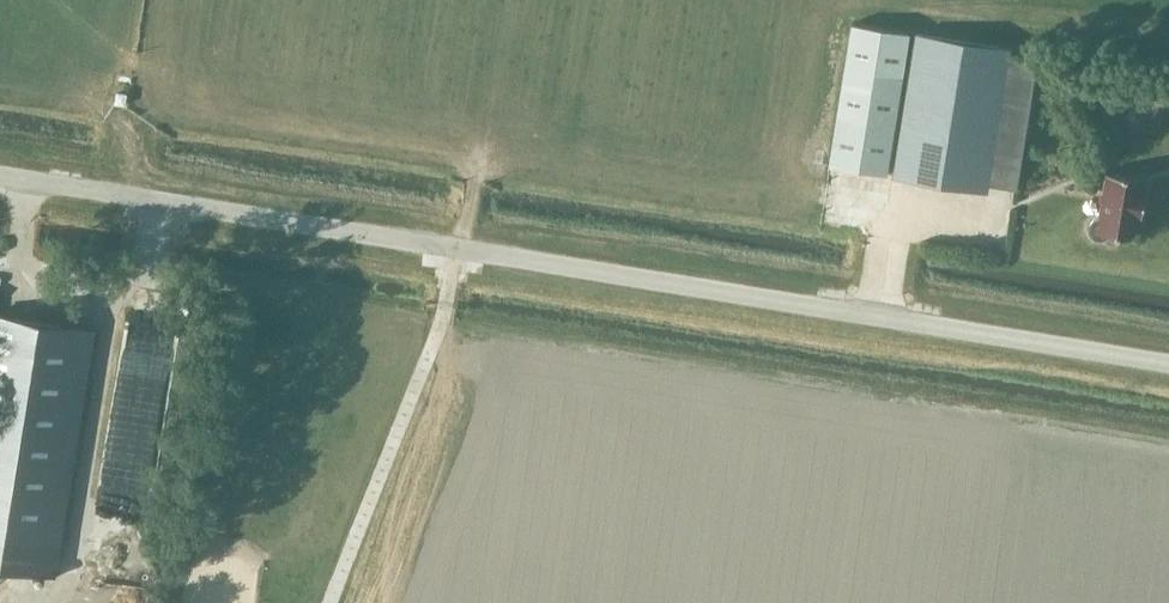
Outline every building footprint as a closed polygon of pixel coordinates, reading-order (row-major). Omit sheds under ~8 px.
[(849,22),(827,165),(886,174),(908,32),(849,22)] [(910,34),(888,178),(981,192),(982,187),(1011,192),(1031,58),(1001,54),(1002,48),(910,34)] [(124,105),(125,95),(114,93),(112,103),(124,105)] [(1091,223),(1090,229),(1092,234),(1096,238),(1102,238),(1107,236),(1111,232),(1115,233),(1115,234),(1137,237),(1137,235),(1135,235),(1138,219),(1139,219),(1139,221),(1141,221),(1144,201),(1143,201),(1145,185),(1143,185),(1144,178),(1126,176),(1126,175),(1105,171),(1104,173),(1106,173),(1103,192),(1105,192),(1104,200),(1102,199),(1099,216),(1094,218),(1091,223)] [(92,331),(0,317),(0,570),(53,578),(92,331)]
